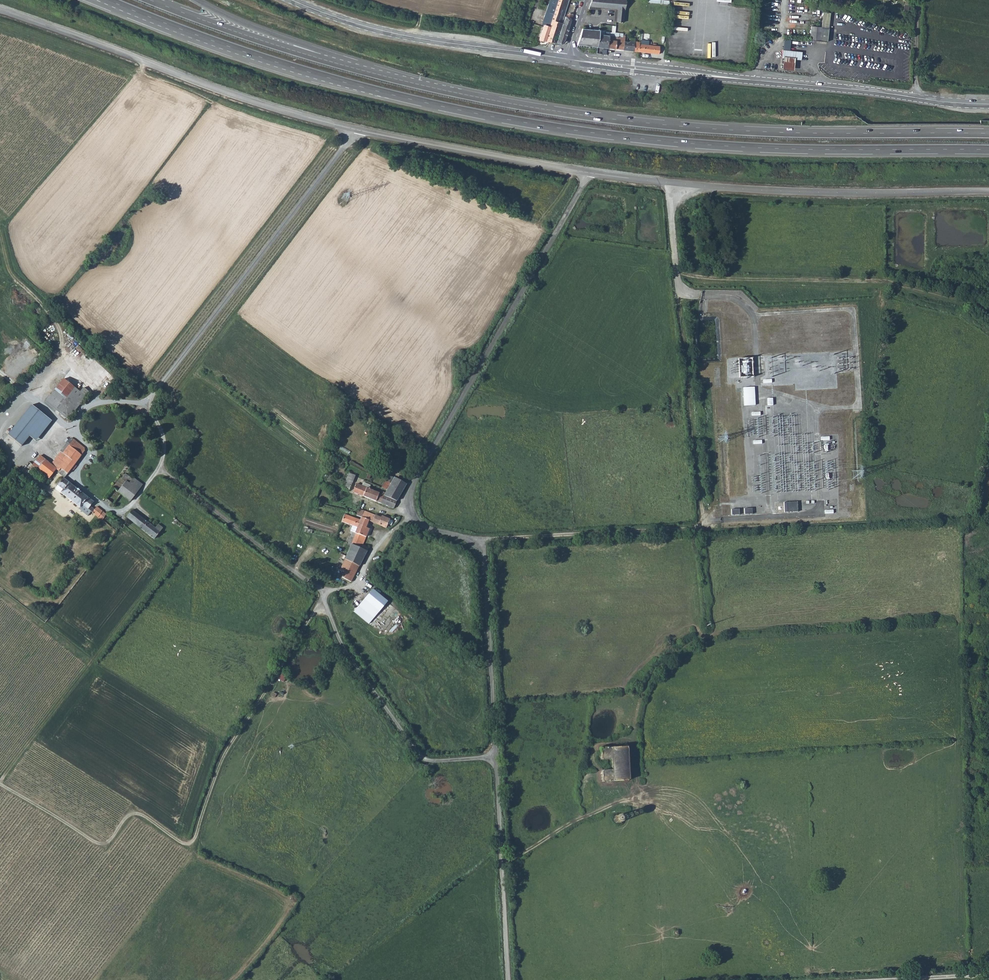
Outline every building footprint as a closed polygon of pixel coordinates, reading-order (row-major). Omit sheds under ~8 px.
[(544,13),(552,16),(558,0),(548,0),(544,13)] [(550,23),(552,24),(558,27),(552,41),(561,43),(566,33),(570,23),(572,17),(566,15),(564,21),(558,20),(565,0),(558,0),(552,16),(550,23)] [(590,7),(617,9),(616,22),(624,22),(626,0),(592,0),(590,7)] [(592,8),(591,16),(601,16),(601,9),(592,8)] [(544,13),(542,21),(543,21),(550,23),(552,16),(544,13)] [(543,21),(538,39),(546,40),(552,24),(550,23),(543,21)] [(552,24),(546,40),(552,41),(558,27),(552,24)] [(812,26),(810,40),(820,41),(821,27),(812,26)] [(582,28),(578,44),(579,45),(608,48),(609,32),(609,31),(606,30),(606,31),(582,28)] [(609,32),(608,48),(616,49),(616,40),(617,40),(617,33),(615,33),(609,32)] [(623,33),(617,33),(617,40),(616,40),(616,49),(624,50),(625,42),(625,35),(623,35),(623,33)] [(640,44),(639,51),(659,54),(660,46),(648,45),(649,41),(641,40),(640,44)] [(627,42),(625,42),(624,50),(639,51),(640,44),(640,42),(630,41),(629,42),(627,42)] [(782,57),(784,57),(795,59),(801,59),(801,52),(783,50),(782,57)] [(795,59),(784,57),(782,69),(794,70),(795,59)] [(739,376),(752,377),(753,358),(740,357),(739,376)] [(86,397),(80,392),(63,378),(45,401),(68,420),(86,397)] [(86,397),(90,392),(84,387),(80,392),(86,397)] [(754,387),(743,387),(744,406),(755,406),(754,387)] [(52,422),(32,406),(7,435),(21,447),(29,437),(35,441),(52,422)] [(51,464),(40,455),(30,468),(33,470),(35,467),(49,478),(56,469),(59,471),(57,472),(64,477),(67,474),(71,469),(75,464),(82,455),(85,451),(84,448),(74,439),(70,438),(60,451),(61,452),(51,464)] [(382,487),(388,490),(395,478),(390,475),(382,487)] [(63,489),(60,492),(79,507),(78,509),(87,516),(91,511),(92,512),(102,520),(106,514),(96,507),(94,509),(90,506),(94,502),(81,491),(68,482),(63,478),(57,485),(63,489)] [(385,494),(384,495),(396,501),(406,485),(395,478),(388,490),(386,493),(385,494)] [(142,485),(134,479),(130,485),(124,481),(116,493),(129,502),(142,485)] [(359,493),(369,498),(373,490),(375,485),(366,481),(364,487),(361,486),(359,493)] [(373,490),(369,498),(392,509),(396,501),(384,495),(385,494),(383,493),(382,494),(377,492),(373,490)] [(785,503),(785,512),(799,512),(798,502),(785,503)] [(361,505),(357,514),(361,516),(369,519),(386,527),(389,519),(382,516),(369,511),(370,509),(364,507),(361,505)] [(163,528),(158,524),(155,528),(147,522),(132,510),(127,516),(154,539),(163,528)] [(344,512),(341,520),(357,527),(355,532),(352,530),(350,535),(353,536),(351,544),(365,551),(367,546),(363,544),(366,536),(363,534),(369,519),(361,516),(360,519),(344,512)] [(351,544),(344,558),(358,565),(366,551),(365,551),(351,544)] [(358,565),(344,558),(339,569),(342,570),(340,575),(350,581),(358,565)] [(387,601),(373,589),(364,599),(379,611),(387,601)] [(368,624),(379,611),(364,599),(354,611),(368,624)] [(600,747),(600,759),(611,758),(611,770),(601,770),(602,782),(628,780),(626,746),(600,747)] [(616,816),(616,822),(622,825),(627,822),(626,816),(621,813),(616,816)]
